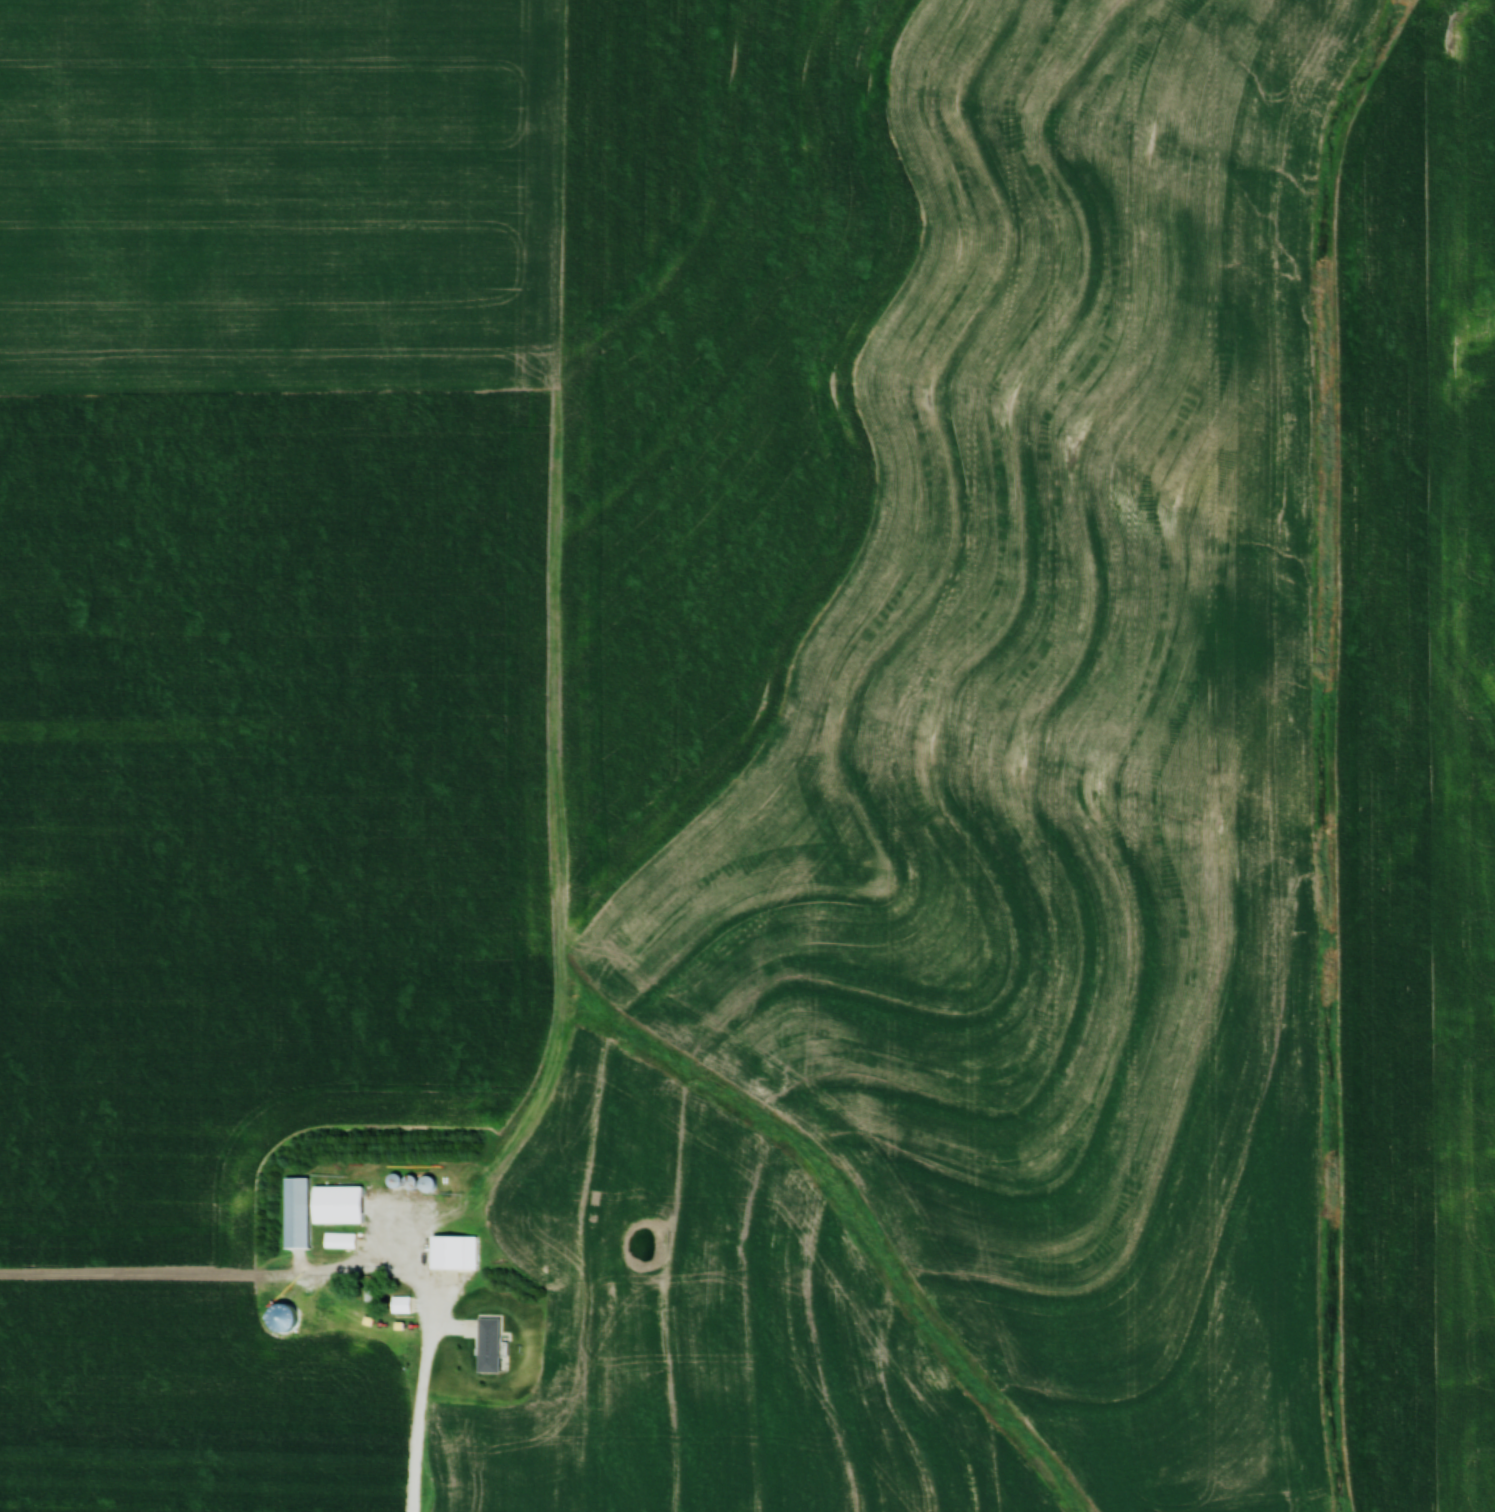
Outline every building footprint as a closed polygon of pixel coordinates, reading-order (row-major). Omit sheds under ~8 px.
[(357,1186),(305,1185),(305,1176),(281,1176),(280,1247),(305,1247),(305,1223),(357,1224),(357,1186)] [(321,1249),(353,1249),(353,1233),(321,1233),(321,1249)] [(426,1234),(426,1270),(473,1270),(474,1235),(426,1234)] [(408,1313),(408,1296),(388,1296),(388,1313),(408,1313)] [(464,1338),(475,1338),(475,1371),(497,1372),(498,1319),(464,1318),(464,1338)]
